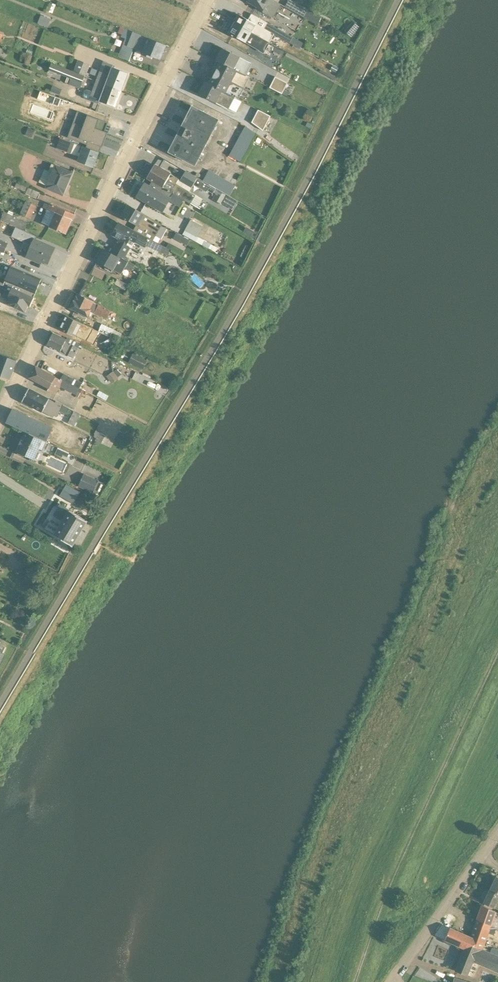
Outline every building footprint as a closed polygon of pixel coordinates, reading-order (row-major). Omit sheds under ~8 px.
[(273,0),(247,0),(246,1),(256,7),(255,9),(273,19),(281,5),(273,0)] [(291,0),(289,0),(285,7),(318,25),(322,17),(291,0)] [(50,2),(47,12),(53,13),(56,4),(50,2)] [(248,21),(240,16),(235,24),(269,42),(273,35),(264,30),(268,23),(252,14),(248,21)] [(51,20),(41,16),(38,24),(48,27),(51,20)] [(274,34),(290,43),(293,38),(292,37),(268,23),(264,30),(273,35),(274,34)] [(235,24),(229,33),(263,54),(270,43),(235,24)] [(160,60),(166,46),(121,28),(118,33),(122,35),(121,37),(125,39),(118,57),(129,61),(134,49),(142,52),(141,54),(152,58),(152,57),(160,60)] [(244,89),(245,87),(249,78),(245,76),(252,64),(222,48),(216,61),(219,62),(216,69),(217,70),(215,74),(244,89)] [(78,60),(73,72),(85,77),(90,65),(78,60)] [(113,65),(103,61),(96,81),(122,91),(128,74),(112,68),(113,65)] [(85,77),(52,65),(50,70),(67,77),(65,83),(80,89),(85,77)] [(212,77),(208,84),(238,99),(244,89),(215,74),(213,78),(212,77)] [(276,75),(271,88),(283,93),(288,80),(276,75)] [(83,96),(84,98),(89,100),(98,104),(99,101),(116,107),(122,91),(96,81),(92,92),(87,90),(85,91),(83,96)] [(228,110),(234,97),(205,82),(198,94),(228,110)] [(192,106),(169,152),(195,166),(219,120),(192,106)] [(251,122),(263,131),(270,116),(258,110),(251,122)] [(74,125),(69,138),(87,145),(86,148),(99,153),(101,147),(102,147),(108,133),(105,132),(108,123),(89,116),(85,128),(74,125)] [(245,126),(229,156),(240,162),(256,134),(245,126)] [(28,129),(26,135),(33,138),(35,131),(28,129)] [(60,138),(56,148),(79,156),(79,157),(77,161),(94,167),(99,153),(86,148),(60,138)] [(39,182),(46,186),(55,165),(52,164),(49,171),(45,170),(39,182)] [(189,191),(193,185),(206,193),(207,190),(212,193),(213,192),(216,194),(213,200),(222,205),(227,196),(186,171),(186,172),(180,180),(170,174),(171,173),(155,164),(147,178),(147,179),(198,207),(202,200),(189,191)] [(55,165),(45,188),(63,196),(73,172),(55,165)] [(235,186),(209,170),(203,181),(229,196),(235,186)] [(145,183),(136,197),(162,213),(169,201),(180,207),(184,199),(152,181),(150,185),(145,183)] [(26,194),(37,199),(40,193),(17,183),(15,187),(26,192),(26,194)] [(26,201),(20,214),(31,218),(36,206),(26,201)] [(76,215),(45,202),(43,207),(47,209),(41,223),(49,226),(49,227),(67,234),(76,215)] [(128,205),(121,216),(137,225),(133,230),(153,241),(162,225),(128,205)] [(25,231),(28,223),(12,216),(12,215),(13,213),(9,211),(8,213),(4,212),(0,220),(25,231)] [(198,237),(204,224),(191,218),(184,234),(203,243),(204,240),(198,237)] [(48,263),(54,248),(35,238),(36,236),(25,231),(0,220),(0,230),(6,232),(5,234),(20,241),(18,246),(29,251),(26,256),(27,257),(41,263),(42,261),(48,263)] [(168,256),(170,251),(162,247),(163,246),(119,222),(112,235),(118,239),(111,252),(124,259),(131,247),(132,248),(135,243),(145,248),(146,245),(168,256)] [(0,240),(0,251),(4,253),(8,244),(0,240)] [(104,249),(97,261),(106,266),(105,269),(112,272),(113,270),(121,274),(125,267),(132,271),(133,269),(138,272),(140,269),(124,259),(104,249)] [(35,294),(41,279),(12,267),(5,282),(35,294)] [(105,272),(94,267),(90,274),(102,280),(105,272)] [(38,311),(43,300),(18,288),(0,280),(0,295),(3,296),(6,292),(15,295),(24,300),(22,305),(38,311)] [(77,294),(69,308),(70,308),(76,311),(85,317),(88,317),(91,311),(111,321),(115,313),(77,294)] [(66,316),(60,329),(81,339),(84,333),(97,339),(101,344),(111,337),(66,316)] [(118,341),(122,334),(102,324),(98,331),(118,341)] [(53,333),(47,346),(73,359),(80,344),(67,338),(66,339),(53,333)] [(104,342),(109,349),(119,342),(118,341),(111,337),(104,342)] [(134,352),(130,361),(145,367),(148,358),(134,352)] [(9,379),(16,361),(0,355),(0,376),(9,379)] [(76,396),(80,399),(84,392),(84,391),(36,366),(30,377),(48,389),(48,390),(56,395),(61,387),(76,395),(76,396)] [(112,381),(119,377),(115,370),(108,375),(112,381)] [(64,374),(61,379),(79,389),(82,383),(64,374)] [(30,388),(22,402),(42,413),(42,412),(56,419),(59,411),(65,414),(68,408),(56,401),(55,402),(49,399),(50,398),(30,388)] [(109,396),(100,391),(97,396),(106,400),(109,396)] [(25,431),(46,441),(52,429),(53,428),(13,409),(6,423),(25,431)] [(74,426),(81,414),(74,411),(68,423),(74,426)] [(25,431),(15,451),(18,453),(18,454),(24,457),(24,455),(34,460),(39,449),(43,450),(47,442),(46,441),(25,431)] [(100,433),(95,431),(94,434),(95,434),(94,437),(96,438),(95,441),(101,443),(105,435),(100,432),(100,433)] [(67,457),(69,454),(57,448),(55,454),(62,457),(63,455),(67,457)] [(84,474),(78,487),(92,493),(93,492),(99,495),(104,484),(98,481),(98,480),(84,474)] [(67,482),(62,495),(75,501),(81,489),(67,482)] [(65,517),(61,524),(79,535),(88,521),(63,506),(58,513),(65,517)] [(73,546),(79,535),(61,524),(42,513),(35,523),(73,546)] [(496,877),(490,890),(497,894),(497,878),(496,877)] [(490,890),(484,903),(497,909),(497,894),(490,890)] [(497,919),(497,918),(497,913),(482,906),(475,925),(490,929),(494,917),(497,919)] [(480,949),(487,937),(490,929),(475,925),(471,938),(451,929),(446,940),(465,948),(465,950),(466,950),(469,944),(480,949)] [(479,950),(480,949),(469,944),(466,950),(465,950),(455,971),(468,976),(471,968),(475,970),(477,964),(497,973),(497,958),(479,950)]
